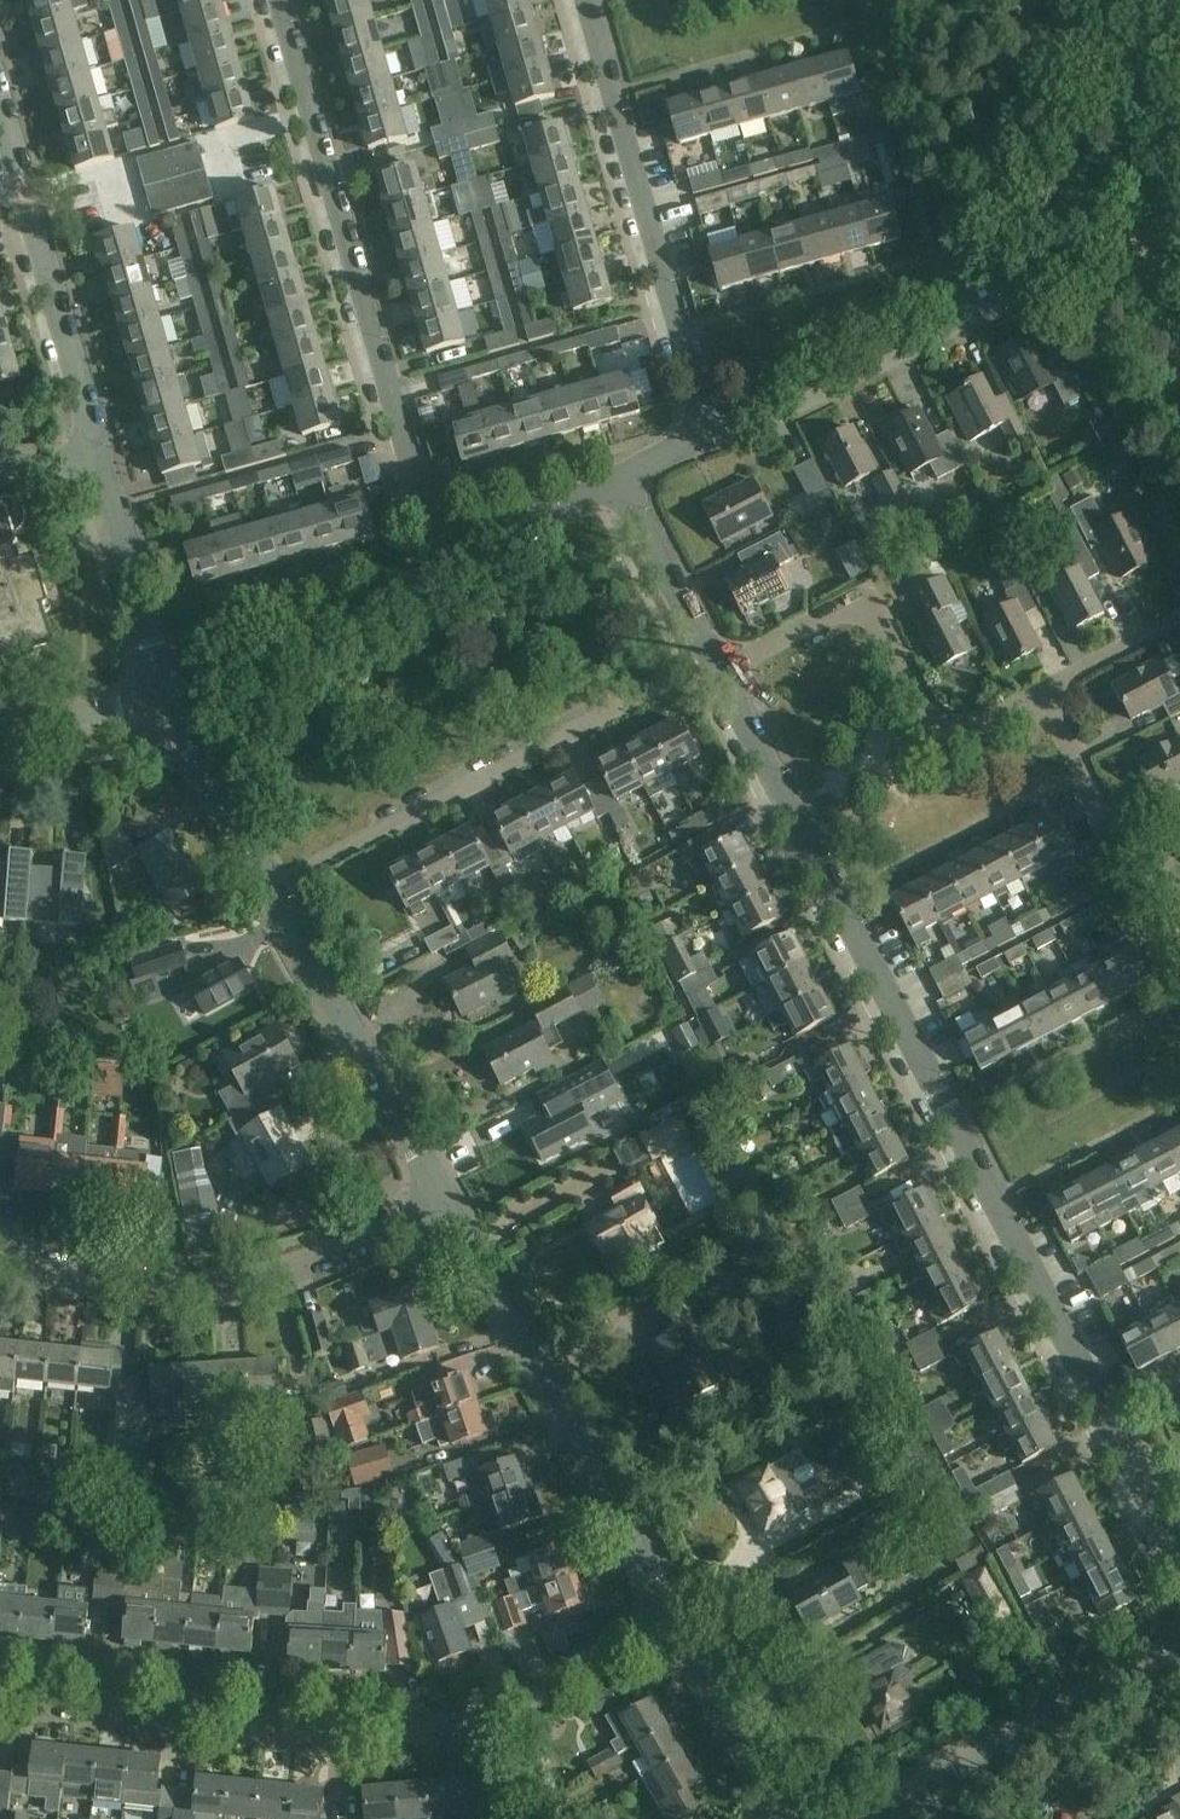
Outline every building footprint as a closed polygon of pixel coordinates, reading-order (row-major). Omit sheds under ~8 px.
[(33,23),(72,12),(86,8),(84,0),(27,0),(33,23)] [(108,2),(116,31),(127,28),(119,0),(115,0),(108,2)] [(136,26),(147,23),(140,0),(129,0),(136,26)] [(220,0),(179,0),(182,12),(221,2),(220,0)] [(370,0),(339,0),(328,3),(336,32),(376,21),(370,0)] [(414,11),(424,8),(422,0),(411,0),(414,11)] [(489,21),(528,10),(526,0),(483,0),(489,21)] [(229,31),(221,2),(182,12),(191,42),(229,31)] [(433,5),(442,35),(453,32),(444,2),(433,5)] [(414,11),(422,40),(433,37),(424,8),(414,11)] [(489,21),(498,50),(537,39),(528,10),(489,21)] [(72,12),(33,23),(42,53),(80,42),(72,12)] [(345,61),(384,51),(376,21),(336,32),(345,61)] [(147,23),(136,26),(145,55),(155,52),(147,23)] [(127,28),(116,31),(125,61),(136,57),(127,28)] [(238,60),(229,31),(191,42),(199,71),(238,60)] [(453,32),(442,35),(449,61),(445,63),(445,65),(456,62),(455,61),(461,59),(453,32)] [(435,67),(435,68),(445,65),(445,63),(441,64),(433,37),(422,40),(430,68),(435,67)] [(498,50),(503,66),(487,71),(491,84),(492,83),(506,79),(545,68),(537,39),(498,50)] [(42,53),(50,82),(89,71),(80,42),(42,53)] [(392,80),(384,51),(345,61),(353,91),(392,80)] [(155,52),(145,55),(153,84),(164,81),(155,52)] [(843,99),(859,94),(874,90),(867,67),(853,72),(847,53),(817,62),(828,103),(832,118),(847,114),(843,99)] [(136,57),(125,61),(133,90),(144,87),(136,57)] [(246,90),(238,60),(199,71),(204,87),(189,91),(193,105),(208,101),(246,90)] [(445,65),(453,93),(454,94),(464,91),(456,62),(445,65)] [(817,62),(787,71),(798,112),(828,103),(817,62)] [(545,68),(506,79),(492,83),(496,97),(510,93),(515,110),(554,98),(545,68)] [(89,71),(50,82),(59,111),(97,100),(89,71)] [(769,120),(798,112),(787,71),(757,79),(769,120)] [(757,79),(727,88),(739,129),(769,120),(757,79)] [(392,80),(353,91),(362,121),(401,109),(392,80)] [(164,81),(153,84),(161,114),(172,111),(164,81)] [(141,119),(152,116),(144,87),(133,90),(141,119)] [(708,138),(739,129),(727,88),(697,97),(708,138)] [(246,90),(208,101),(216,131),(255,120),(246,90)] [(461,121),(466,137),(497,128),(492,112),(472,118),(464,91),(454,94),(462,121),(461,121)] [(679,146),(708,138),(697,97),(667,105),(679,146)] [(97,100),(59,111),(67,140),(106,129),(118,126),(115,111),(101,114),(97,100)] [(409,139),(401,109),(362,121),(370,151),(409,139)] [(172,111),(161,114),(169,142),(180,139),(172,111)] [(152,116),(141,119),(150,148),(161,145),(152,116)] [(466,137),(461,121),(432,130),(436,145),(466,137)] [(522,136),(531,166),(570,155),(561,125),(522,136)] [(497,128),(466,137),(470,152),(501,143),(497,128)] [(106,129),(67,140),(76,170),(114,159),(106,129)] [(843,155),(868,148),(865,136),(840,143),(843,155)] [(460,155),(470,152),(466,137),(436,145),(440,160),(460,155)] [(171,166),(201,157),(197,143),(167,151),(171,166)] [(843,155),(840,143),(811,151),(810,152),(812,161),(818,159),(819,162),(843,155)] [(810,152),(811,151),(810,148),(779,157),(783,169),(812,161),(810,152)] [(843,155),(846,166),(871,159),(868,148),(843,155)] [(171,166),(167,151),(137,160),(141,174),(171,166)] [(470,152),(460,155),(464,169),(467,168),(474,166),(470,152)] [(578,184),(570,155),(531,166),(539,195),(578,184)] [(843,155),(819,162),(820,164),(814,166),(816,175),(818,174),(846,166),(843,155)] [(171,166),(175,180),(205,171),(201,157),(171,166)] [(783,169),(779,157),(749,166),(753,178),(783,169)] [(377,177),(386,207),(425,195),(416,165),(377,177)] [(171,166),(141,174),(145,189),(175,180),(171,166)] [(749,166),(721,174),(719,174),(722,186),(753,178),(749,166)] [(816,175),(814,166),(784,174),(788,186),(819,177),(818,174),(816,175)] [(719,174),(721,174),(719,170),(688,179),(693,195),(722,186),(719,174)] [(175,180),(179,194),(209,185),(205,171),(175,180)] [(788,186),(784,174),(754,183),(758,195),(788,186)] [(491,209),(497,207),(488,176),(478,179),(486,210),(491,209)] [(486,210),(478,179),(467,182),(476,213),(482,211),(486,210)] [(175,180),(145,189),(149,202),(179,194),(175,180)] [(758,195),(754,183),(724,191),(727,204),(729,203),(758,195)] [(547,223),(547,225),(586,214),(578,184),(539,195),(543,209),(528,214),(532,228),(547,223)] [(179,194),(183,208),(213,200),(209,185),(179,194)] [(236,200),(244,230),(283,219),(275,189),(236,200)] [(870,249),(900,240),(886,190),(856,198),(858,208),(870,249)] [(727,204),(724,191),(695,200),(699,215),(730,206),(729,203),(727,204)] [(179,194),(149,202),(153,216),(183,208),(179,194)] [(425,195),(386,207),(394,236),(433,225),(425,195)] [(501,206),(497,207),(491,209),(500,238),(510,235),(501,206)] [(828,216),(840,258),(870,249),(858,208),(828,216)] [(190,213),(198,243),(209,240),(200,210),(190,213)] [(482,211),(476,213),(471,214),(480,244),(490,241),(482,211)] [(595,243),(586,214),(547,225),(556,254),(595,243)] [(170,219),(178,248),(189,245),(181,216),(170,219)] [(840,258),(828,216),(799,225),(810,266),(840,258)] [(283,219),(244,230),(253,259),(292,248),(283,219)] [(442,254),(433,225),(394,236),(403,265),(442,254)] [(769,234),(780,275),(810,266),(799,225),(769,234)] [(96,240),(105,269),(143,259),(134,229),(96,240)] [(780,275),(769,234),(738,242),(750,283),(780,275)] [(508,268),(518,265),(510,235),(500,238),(508,268)] [(198,243),(207,272),(217,269),(209,240),(198,243)] [(490,241),(480,244),(488,273),(499,270),(490,241)] [(738,242),(708,251),(720,292),(750,283),(738,242)] [(603,273),(595,243),(556,254),(564,284),(603,273)] [(178,248),(187,278),(198,275),(189,245),(178,248)] [(300,278),(292,248),(253,259),(261,289),(300,278)] [(450,284),(442,254),(403,265),(411,295),(450,284)] [(143,259),(105,269),(113,299),(151,288),(143,259)] [(518,265),(508,268),(515,295),(526,292),(518,265)] [(226,299),(217,269),(207,272),(215,302),(226,299)] [(499,270),(488,273),(496,303),(507,300),(499,270)] [(612,303),(603,273),(564,284),(573,314),(612,303)] [(198,275),(187,278),(195,307),(206,304),(198,275)] [(300,278),(261,289),(269,318),(308,307),(300,278)] [(459,313),(450,284),(411,295),(419,324),(459,313)] [(113,299),(121,328),(159,318),(151,288),(113,299)] [(215,302),(224,331),(234,328),(226,299),(215,302)] [(507,300),(496,303),(505,332),(485,338),(489,353),(520,344),(507,300)] [(195,307),(204,337),(214,334),(206,304),(195,307)] [(317,337),(308,307),(269,318),(278,348),(317,337)] [(459,313),(419,324),(428,354),(467,343),(459,313)] [(529,342),(560,333),(555,317),(524,326),(529,342)] [(121,328),(130,358),(168,347),(159,318),(121,328)] [(98,345),(122,337),(118,325),(94,333),(98,345)] [(584,335),(587,346),(589,346),(590,351),(621,342),(617,326),(584,335)] [(224,331),(232,361),(243,358),(234,328),(224,331)] [(204,337),(212,367),(223,364),(214,334),(204,337)] [(555,344),(558,355),(587,346),(584,335),(555,344)] [(1079,397),(1065,369),(1051,377),(1030,336),(1000,352),(1021,394),(1051,379),(1065,405),(1079,397)] [(278,348),(286,378),(325,367),(317,337),(278,348)] [(175,344),(178,366),(198,364),(196,342),(175,344)] [(527,352),(530,363),(558,355),(555,344),(527,352)] [(130,358),(138,387),(176,377),(168,347),(130,358)] [(16,379),(8,349),(0,351),(0,384),(16,379)] [(496,360),(500,371),(530,363),(527,352),(496,360)] [(240,390),(245,389),(251,387),(243,358),(232,361),(240,390)] [(472,379),(489,374),(500,371),(496,360),(468,368),(472,384),(474,383),(472,379)] [(220,396),(226,394),(231,393),(223,364),(212,367),(220,396)] [(334,396),(325,367),(286,378),(295,407),(334,396)] [(472,384),(468,368),(438,377),(443,392),(472,384)] [(628,375),(598,383),(609,422),(639,414),(628,375)] [(138,387),(147,417),(184,406),(176,377),(138,387)] [(1010,441),(1025,433),(1010,403),(996,409),(980,378),(946,396),(969,441),(1002,425),(1010,441)] [(609,422),(598,383),(569,392),(580,430),(609,422)] [(245,389),(240,390),(236,392),(244,420),(254,417),(245,389)] [(233,423),(244,420),(236,392),(231,393),(226,394),(233,423)] [(569,392),(539,400),(550,439),(580,430),(569,392)] [(334,396),(295,407),(303,437),(342,426),(334,396)] [(188,405),(194,427),(217,421),(210,398),(188,405)] [(550,439),(539,400),(510,408),(521,447),(550,439)] [(147,417),(155,446),(193,435),(184,406),(147,417)] [(521,447),(510,408),(480,417),(492,456),(521,447)] [(948,432),(934,439),(918,410),(886,427),(910,473),(929,463),(937,479),(965,464),(948,432)] [(1108,416),(1095,421),(1102,439),(1115,434),(1108,416)] [(492,456),(480,417),(451,425),(462,464),(492,456)] [(226,428),(197,433),(200,450),(229,445),(226,428)] [(875,472),(852,428),(822,444),(845,487),(875,472)] [(201,465),(193,435),(155,446),(163,476),(201,465)] [(252,448),(256,464),(287,455),(283,440),(252,448)] [(319,456),(322,466),(323,471),(353,463),(349,447),(319,456)] [(256,464),(252,448),(221,457),(226,473),(256,464)] [(322,466),(319,456),(289,464),(292,475),(322,466)] [(830,490),(814,459),(794,470),(810,501),(830,490)] [(292,475),(289,464),(259,473),(262,483),(292,475)] [(914,512),(901,488),(893,471),(873,481),(892,517),(894,516),(897,521),(914,512)] [(262,483),(259,473),(230,481),(233,492),(262,483)] [(770,515),(752,480),(703,506),(721,541),(770,515)] [(200,490),(204,505),(206,504),(205,500),(233,492),(230,481),(200,490)] [(204,505),(200,490),(171,498),(175,513),(204,505)] [(332,505),(344,545),(374,536),(362,496),(332,505)] [(1091,549),(1103,543),(1120,578),(1152,561),(1128,514),(1106,525),(1092,497),(1070,508),(1091,549)] [(46,643),(35,607),(44,604),(29,556),(19,559),(13,538),(20,535),(26,530),(29,522),(28,514),(25,507),(18,502),(11,500),(3,501),(0,502),(0,658),(46,643)] [(303,513),(314,553),(344,545),(332,505),(303,513)] [(273,522),(285,562),(314,553),(303,513),(273,522)] [(244,530),(255,570),(285,562),(273,522),(244,530)] [(1069,562),(1066,563),(1063,573),(1064,576),(1047,584),(1071,631),(1104,614),(1086,580),(1099,574),(1075,528),(1056,538),(1069,562)] [(214,539),(226,579),(255,570),(244,530),(214,539)] [(776,567),(794,558),(780,532),(750,548),(758,563),(726,580),(744,615),(789,592),(776,567)] [(226,579),(214,539),(184,547),(196,587),(226,579)] [(999,578),(1006,592),(1004,593),(1010,604),(985,618),(1010,664),(1040,648),(1023,615),(1036,608),(1016,570),(999,578)] [(913,593),(926,618),(917,623),(940,667),(970,651),(948,608),(956,603),(943,577),(913,593)] [(493,580),(484,585),(487,589),(496,585),(493,580)] [(1176,691),(1159,658),(1129,674),(1131,676),(1114,685),(1132,719),(1162,703),(1170,719),(1179,714),(1179,688),(1176,691)] [(649,730),(651,735),(671,772),(678,787),(691,780),(684,765),(699,758),(679,721),(667,727),(664,722),(649,730)] [(864,731),(880,778),(899,772),(883,725),(864,731)] [(622,745),(624,749),(644,786),(671,772),(651,735),(639,741),(637,737),(622,745)] [(1179,739),(1137,761),(1155,795),(1179,782),(1179,739)] [(604,777),(593,783),(609,813),(620,807),(616,801),(644,786),(624,749),(612,756),(609,751),(596,758),(599,763),(597,763),(604,777)] [(545,784),(548,789),(567,826),(594,812),(598,819),(609,813),(593,783),(583,788),(575,774),(562,781),(559,777),(545,784)] [(518,799),(521,803),(540,841),(567,826),(548,789),(535,796),(533,791),(518,799)] [(694,816),(702,830),(730,816),(722,801),(694,816)] [(513,855),(540,841),(521,803),(508,810),(506,805),(492,812),(495,817),(493,818),(500,832),(489,837),(505,867),(517,861),(513,855)] [(1066,869),(1060,859),(1077,850),(1057,813),(1043,821),(1040,816),(1027,823),(1030,827),(1055,875),(1066,869)] [(670,835),(674,844),(702,830),(694,816),(689,819),(690,823),(670,835)] [(1055,875),(1030,827),(1015,835),(1013,830),(1000,837),(1002,842),(1022,879),(1047,865),(1053,876),(1055,875)] [(441,839),(444,843),(463,881),(491,866),(494,873),(505,867),(489,837),(478,843),(471,829),(458,836),(455,831),(441,839)] [(708,869),(716,884),(754,864),(748,851),(752,849),(744,835),(741,837),(740,836),(726,844),(719,830),(679,852),(686,866),(690,864),(696,875),(708,869)] [(194,905),(189,897),(201,891),(169,832),(137,849),(169,908),(172,907),(176,915),(181,916),(193,910),(194,905)] [(104,851),(109,870),(136,856),(127,839),(104,851)] [(1022,879),(1002,842),(988,849),(986,844),(973,851),(975,856),(994,893),(1022,879)] [(414,853),(416,858),(436,895),(463,881),(444,843),(431,850),(429,845),(414,853)] [(25,923),(29,867),(30,853),(8,851),(7,866),(0,865),(0,921),(25,923)] [(61,869),(29,867),(25,923),(80,927),(85,857),(62,856),(61,869)] [(994,893),(975,856),(962,863),(959,858),(945,866),(948,870),(967,908),(994,893)] [(427,912),(422,902),(436,895),(416,858),(404,864),(402,860),(388,867),(390,872),(389,872),(408,910),(411,908),(415,917),(427,912)] [(758,862),(754,864),(716,884),(731,911),(768,891),(762,879),(766,877),(758,862)] [(967,908),(948,870),(934,877),(932,873),(918,880),(921,885),(940,922),(967,908)] [(562,882),(567,892),(585,883),(580,872),(562,882)] [(940,922),(921,885),(908,892),(905,887),(891,895),(893,899),(892,900),(912,937),(940,922)] [(1080,904),(1098,895),(1093,885),(1075,894),(1080,904)] [(773,889),(768,891),(731,911),(722,915),(730,929),(738,925),(745,938),(783,918),(776,905),(780,903),(773,889)] [(1125,890),(1107,900),(1088,909),(1094,920),(1113,910),(1114,911),(1131,903),(1125,890)] [(1039,912),(1044,923),(1070,909),(1065,899),(1039,912)] [(1044,923),(1039,912),(1012,927),(1017,937),(1044,923)] [(1066,935),(1083,925),(1078,915),(1060,924),(1066,935)] [(670,938),(679,934),(671,918),(651,928),(660,946),(671,941),(670,938)] [(482,925),(468,933),(473,943),(488,935),(482,925)] [(425,941),(432,955),(460,940),(453,926),(425,941)] [(1017,937),(1012,927),(985,941),(990,951),(1017,937)] [(1037,950),(1056,939),(1051,929),(1032,939),(1037,950)] [(791,936),(754,955),(740,963),(755,991),(806,964),(800,951),(804,949),(797,934),(792,937),(791,936)] [(499,967),(513,960),(501,935),(468,951),(476,966),(445,982),(455,1002),(458,1000),(466,1017),(496,1001),(498,1005),(514,996),(499,967)] [(1104,962),(1121,996),(1150,981),(1127,937),(1114,944),(1119,953),(1104,962)] [(679,983),(711,967),(703,952),(689,959),(680,940),(662,950),(679,983),(679,982),(679,983)] [(990,951),(985,941),(966,951),(971,961),(990,951)] [(156,943),(126,953),(136,982),(187,965),(180,942),(158,949),(156,943)] [(1009,964),(1028,954),(1022,944),(1004,953),(1009,964)] [(1121,996),(1104,962),(1099,952),(1086,958),(1091,968),(1075,976),(1093,1011),(1121,996)] [(936,984),(964,969),(956,955),(929,970),(936,984)] [(981,979),(1000,968),(995,958),(976,968),(981,979)] [(239,961),(190,988),(204,1016),(254,989),(239,961)] [(811,961),(806,964),(755,991),(762,1004),(775,997),(782,1010),(820,990),(814,978),(818,976),(811,961)] [(711,967),(679,983),(686,995),(717,980),(711,967)] [(1093,1011),(1075,976),(1070,967),(1058,973),(1063,982),(1047,991),(1065,1025),(1093,1011)] [(965,969),(964,969),(936,984),(944,998),(972,983),(965,969)] [(1065,1025),(1047,991),(1042,981),(1030,987),(1035,997),(1020,1005),(1038,1040),(1065,1025)] [(559,1041),(553,1028),(589,1009),(577,986),(533,1009),(540,1021),(484,1050),(502,1085),(535,1068),(538,1073),(554,1065),(545,1048),(559,1041)] [(824,988),(820,990),(782,1010),(769,1017),(777,1031),(790,1024),(797,1037),(835,1018),(828,1005),(832,1003),(824,988)] [(1038,1040),(1020,1005),(1015,995),(1003,1002),(1008,1012),(992,1020),(1010,1054),(1038,1040)] [(732,1035),(718,1008),(698,1019),(712,1045),(732,1035)] [(1010,1054),(992,1020),(987,1010),(974,1017),(980,1026),(963,1035),(981,1069),(1010,1054)] [(699,1041),(696,1037),(689,1023),(672,1032),(679,1045),(681,1050),(699,1041)] [(219,1092),(233,1118),(266,1100),(258,1086),(297,1065),(277,1028),(226,1055),(240,1081),(219,1092)] [(823,1079),(830,1094),(865,1075),(865,1076),(871,1072),(856,1044),(812,1067),(805,1054),(766,1074),(773,1088),(806,1071),(813,1084),(823,1079)] [(754,1073),(747,1058),(716,1075),(723,1089),(754,1073)] [(554,1088),(563,1106),(526,1125),(545,1162),(594,1136),(586,1120),(623,1101),(602,1062),(554,1088)] [(123,1086),(124,1068),(97,1065),(95,1082),(123,1086)] [(879,1103),(865,1076),(865,1075),(830,1094),(821,1099),(828,1112),(821,1115),(828,1130),(835,1127),(879,1103)] [(266,1100),(233,1118),(230,1119),(240,1137),(246,1134),(273,1184),(308,1164),(280,1112),(274,1115),(266,1100)] [(852,1134),(859,1149),(894,1131),(879,1103),(835,1127),(842,1139),(852,1134)] [(51,1126),(63,1127),(65,1110),(53,1109),(51,1126)] [(654,1161),(691,1141),(677,1113),(639,1134),(654,1161)] [(114,1116),(113,1133),(125,1133),(126,1117),(114,1116)] [(4,1136),(4,1138),(2,1153),(1,1164),(19,1166),(17,1190),(49,1193),(54,1142),(60,1143),(61,1136),(63,1136),(63,1127),(51,1126),(49,1141),(38,1140),(38,1142),(25,1141),(25,1138),(23,1138),(4,1136)] [(1178,1174),(1179,1177),(1179,1129),(1160,1139),(1178,1174)] [(909,1160),(894,1131),(859,1149),(850,1154),(857,1167),(866,1162),(874,1178),(909,1160)] [(123,1150),(125,1133),(113,1133),(111,1150),(87,1147),(81,1196),(113,1200),(118,1149),(123,1150)] [(49,1193),(81,1196),(87,1147),(87,1139),(63,1136),(61,1136),(60,1143),(54,1142),(49,1193)] [(1160,1139),(1133,1154),(1151,1188),(1156,1198),(1168,1191),(1163,1182),(1178,1174),(1160,1139)] [(123,1150),(118,1149),(113,1200),(145,1203),(147,1190),(160,1191),(163,1160),(150,1159),(150,1153),(123,1150)] [(176,1168),(177,1173),(203,1168),(200,1149),(173,1154),(176,1168)] [(715,1158),(730,1185),(741,1179),(726,1152),(715,1158)] [(1105,1168),(1123,1203),(1128,1213),(1140,1206),(1135,1196),(1151,1188),(1133,1154),(1105,1168)] [(1105,1168),(1077,1183),(1095,1217),(1100,1227),(1112,1220),(1107,1211),(1123,1203),(1105,1168)] [(750,1196),(741,1179),(730,1185),(740,1202),(750,1196)] [(616,1253),(624,1267),(665,1244),(637,1195),(641,1193),(634,1181),(613,1193),(622,1210),(590,1228),(607,1258),(616,1253)] [(1095,1217),(1077,1183),(1048,1198),(1071,1242),(1085,1235),(1079,1225),(1095,1217)] [(868,1200),(861,1187),(832,1202),(839,1215),(868,1200)] [(905,1236),(939,1218),(924,1190),(880,1213),(887,1226),(897,1221),(905,1236)] [(182,1198),(186,1220),(219,1214),(215,1192),(182,1198)] [(847,1229),(875,1214),(868,1200),(839,1215),(847,1229)] [(920,1264),(954,1246),(939,1218),(905,1236),(895,1241),(902,1254),(911,1249),(920,1264)] [(1157,1247),(1176,1237),(1171,1226),(1152,1236),(1157,1247)] [(1122,1248),(1123,1251),(1129,1262),(1148,1252),(1141,1238),(1122,1248)] [(1179,1256),(1179,1246),(1179,1244),(1160,1254),(1166,1264),(1179,1256)] [(933,1291),(968,1273),(954,1246),(920,1264),(910,1269),(916,1282),(926,1277),(933,1291)] [(1093,1284),(1121,1270),(1114,1256),(1087,1271),(1093,1284)] [(1151,1259),(1133,1267),(1138,1278),(1156,1269),(1151,1259)] [(854,1287),(844,1268),(833,1274),(843,1293),(854,1287)] [(923,1296),(939,1325),(983,1302),(983,1301),(989,1297),(975,1271),(976,1271),(975,1269),(968,1273),(933,1291),(923,1296)] [(1129,1283),(1124,1272),(1123,1273),(1121,1270),(1093,1284),(1100,1298),(1129,1283)] [(381,1333),(428,1317),(423,1301),(429,1299),(423,1279),(402,1287),(404,1293),(383,1300),(384,1300),(371,1305),(381,1333)] [(866,1316),(877,1310),(867,1291),(856,1297),(866,1316)] [(687,1326),(692,1324),(676,1294),(649,1309),(664,1337),(654,1343),(686,1403),(719,1385),(687,1326)] [(1166,1354),(1179,1347),(1179,1312),(1176,1305),(1171,1295),(1159,1302),(1164,1311),(1148,1319),(1166,1354)] [(1166,1354),(1148,1319),(1143,1310),(1130,1316),(1136,1326),(1120,1334),(1138,1369),(1166,1354)] [(332,1349),(322,1314),(303,1319),(313,1354),(332,1349)] [(439,1347),(428,1317),(381,1333),(343,1346),(353,1373),(371,1367),(366,1353),(376,1350),(379,1357),(401,1349),(404,1359),(439,1347)] [(935,1329),(906,1344),(913,1358),(942,1342),(935,1329)] [(979,1379),(1013,1360),(998,1332),(955,1356),(962,1369),(971,1363),(979,1379)] [(14,1393),(16,1378),(14,1378),(18,1344),(0,1342),(0,1391),(14,1393)] [(920,1371),(949,1356),(942,1342),(913,1358),(920,1371)] [(17,1378),(48,1382),(51,1348),(18,1344),(14,1378),(16,1378),(17,1378)] [(79,1385),(122,1390),(126,1349),(84,1344),(83,1351),(79,1385)] [(51,1348),(48,1382),(79,1385),(83,1351),(51,1348)] [(1013,1360),(979,1379),(970,1384),(976,1396),(986,1391),(994,1407),(1028,1389),(1013,1360)] [(281,1395),(278,1361),(246,1364),(249,1397),(281,1395)] [(246,1364),(214,1366),(217,1400),(228,1399),(228,1403),(231,1405),(234,1405),(235,1416),(250,1415),(249,1397),(246,1364)] [(217,1400),(214,1366),(183,1368),(186,1416),(187,1416),(207,1415),(207,1425),(218,1424),(217,1400)] [(492,1367),(472,1374),(477,1386),(496,1379),(492,1367)] [(187,1416),(186,1416),(183,1368),(152,1371),(155,1419),(174,1418),(174,1428),(188,1427),(187,1416)] [(468,1373),(432,1386),(418,1391),(425,1409),(408,1415),(412,1426),(416,1425),(478,1403),(468,1373)] [(1028,1389),(994,1407),(984,1412),(991,1424),(1001,1419),(1008,1433),(1043,1415),(1028,1389)] [(360,1392),(325,1404),(339,1446),(365,1438),(357,1416),(367,1413),(360,1392)] [(132,1405),(130,1432),(146,1433),(148,1402),(133,1400),(132,1405)] [(482,1414),(478,1403),(416,1425),(424,1446),(438,1441),(441,1449),(488,1433),(488,1432),(496,1429),(490,1411),(482,1414)] [(117,1431),(130,1432),(132,1405),(119,1404),(117,1431)] [(918,1411),(934,1439),(944,1433),(951,1430),(945,1419),(938,1423),(929,1405),(918,1411)] [(1043,1415),(1008,1433),(998,1439),(1005,1452),(1015,1447),(1023,1462),(1058,1444),(1043,1415)] [(333,1454),(325,1419),(299,1425),(307,1460),(333,1454)] [(932,1462),(913,1428),(887,1442),(906,1476),(932,1462)] [(954,1451),(944,1433),(934,1439),(944,1457),(954,1451)] [(355,1486),(394,1475),(386,1444),(346,1455),(355,1486)] [(797,1449),(769,1466),(740,1483),(748,1496),(747,1497),(758,1516),(757,1517),(766,1533),(808,1507),(801,1495),(818,1485),(797,1449)] [(524,1456),(517,1459),(481,1470),(476,1454),(444,1465),(450,1481),(467,1475),(474,1494),(457,1499),(461,1510),(473,1506),(534,1486),(524,1456)] [(972,1508),(984,1503),(1016,1486),(1009,1472),(975,1489),(962,1467),(952,1473),(972,1508)] [(1054,1521),(1088,1503),(1073,1474),(1029,1498),(1037,1511),(1046,1506),(1054,1521)] [(34,1497),(36,1479),(9,1477),(7,1494),(34,1497)] [(63,1482),(36,1479),(34,1497),(61,1499),(63,1482)] [(534,1486),(473,1506),(478,1521),(496,1515),(501,1530),(544,1516),(534,1486)] [(1016,1486),(984,1503),(991,1516),(1024,1499),(1016,1486)] [(260,1509),(258,1489),(234,1491),(236,1511),(260,1509)] [(214,1518),(228,1515),(223,1496),(210,1500),(214,1518)] [(330,1520),(347,1520),(346,1502),(330,1503),(330,1520)] [(1088,1503),(1054,1521),(1044,1526),(1051,1539),(1060,1533),(1068,1549),(1103,1530),(1088,1503)] [(972,1521),(963,1505),(949,1513),(958,1531),(967,1526),(966,1525),(972,1521)] [(34,1524),(36,1508),(21,1506),(19,1523),(34,1524)] [(52,1509),(36,1508),(34,1524),(50,1526),(52,1509)] [(167,1540),(198,1544),(200,1527),(169,1523),(167,1540)] [(967,1526),(958,1531),(943,1538),(950,1550),(962,1572),(988,1558),(975,1536),(973,1537),(967,1526)] [(215,1529),(200,1527),(198,1544),(213,1545),(215,1529)] [(1103,1530),(1068,1549),(1059,1554),(1065,1567),(1075,1562),(1083,1577),(1118,1558),(1103,1530)] [(458,1545),(463,1562),(495,1551),(489,1534),(458,1545)] [(879,1542),(854,1556),(794,1589),(813,1625),(857,1601),(852,1593),(894,1569),(879,1542)] [(571,1543),(530,1557),(529,1555),(514,1560),(517,1569),(508,1572),(510,1580),(504,1582),(509,1598),(576,1574),(571,1561),(577,1559),(571,1543)] [(1006,1570),(1017,1564),(1007,1545),(997,1551),(1006,1570)] [(501,1567),(495,1551),(463,1562),(469,1578),(501,1567)] [(1118,1558),(1083,1577),(1073,1582),(1080,1595),(1090,1589),(1104,1616),(1134,1599),(1129,1589),(1133,1587),(1118,1558)] [(987,1565),(960,1581),(974,1606),(982,1601),(996,1626),(1016,1614),(987,1565)] [(475,1622),(492,1616),(486,1607),(485,1605),(480,1592),(471,1594),(461,1566),(449,1570),(431,1576),(442,1609),(418,1617),(433,1662),(469,1650),(458,1618),(472,1613),(475,1622)] [(262,1570),(261,1588),(260,1613),(276,1614),(278,1571),(262,1570)] [(293,1572),(278,1571),(276,1614),(285,1614),(291,1608),(293,1572)] [(109,1600),(112,1575),(96,1573),(94,1598),(109,1600)] [(509,1598),(486,1607),(492,1616),(499,1631),(524,1623),(519,1609),(546,1600),(552,1616),(571,1609),(574,1615),(595,1607),(587,1585),(581,1587),(576,1574),(509,1598)] [(1020,1598),(1031,1592),(1021,1574),(1010,1579),(1020,1598)] [(127,1576),(112,1575),(109,1600),(124,1601),(126,1588),(127,1576)] [(146,1590),(126,1588),(124,1601),(124,1602),(128,1603),(124,1639),(126,1639),(125,1645),(140,1647),(141,1641),(156,1643),(163,1580),(163,1577),(147,1575),(146,1590)] [(163,1580),(156,1643),(159,1643),(158,1646),(160,1650),(168,1651),(171,1648),(172,1644),(187,1646),(191,1609),(178,1608),(181,1582),(163,1580)] [(22,1637),(26,1601),(27,1589),(0,1586),(0,1635),(22,1637)] [(233,1654),(234,1651),(252,1653),(256,1617),(259,1591),(225,1588),(224,1598),(218,1649),(221,1650),(221,1653),(224,1657),(230,1657),(233,1654)] [(287,1631),(292,1632),(290,1666),(322,1668),(325,1612),(325,1590),(311,1590),(311,1603),(309,1603),(309,1614),(294,1613),(288,1618),(287,1631)] [(193,1595),(191,1609),(187,1646),(218,1649),(224,1598),(193,1595)] [(413,1595),(400,1599),(405,1614),(423,1608),(419,1597),(413,1595)] [(1039,1636),(1057,1627),(1042,1598),(1024,1607),(1039,1636)] [(26,1601),(22,1637),(53,1640),(57,1604),(26,1601)] [(53,1640),(55,1640),(54,1647),(69,1648),(70,1642),(85,1644),(89,1607),(57,1604),(53,1640)] [(343,1613),(325,1612),(322,1668),(353,1669),(355,1633),(355,1612),(356,1604),(343,1604),(343,1613)] [(387,1615),(387,1613),(355,1612),(355,1633),(353,1669),(385,1670),(385,1663),(387,1615)] [(385,1663),(417,1664),(404,1615),(387,1615),(385,1663)] [(540,1636),(547,1650),(564,1642),(557,1628),(540,1636)] [(891,1642),(876,1651),(853,1664),(849,1681),(865,1685),(869,1692),(860,1696),(868,1710),(873,1707),(884,1726),(913,1710),(897,1681),(909,1674),(903,1663),(908,1647),(891,1642)] [(619,1755),(628,1750),(638,1745),(667,1728),(667,1727),(651,1699),(635,1708),(632,1703),(606,1717),(619,1739),(610,1744),(613,1749),(602,1755),(610,1770),(623,1763),(619,1755)] [(643,1778),(653,1772),(689,1752),(688,1752),(686,1753),(681,1743),(683,1742),(673,1724),(667,1727),(667,1728),(638,1745),(645,1757),(634,1763),(643,1778)] [(403,1755),(423,1753),(421,1736),(401,1739),(403,1755)] [(62,1796),(64,1781),(67,1748),(50,1746),(51,1740),(37,1739),(36,1745),(34,1745),(28,1797),(46,1799),(45,1811),(60,1813),(62,1796)] [(62,1796),(93,1799),(95,1785),(98,1752),(67,1748),(64,1781),(62,1796)] [(93,1799),(125,1803),(130,1755),(98,1752),(95,1785),(93,1799)] [(689,1752),(653,1772),(668,1799),(658,1804),(667,1818),(677,1818),(696,1808),(686,1791),(698,1783),(702,1781),(696,1770),(698,1769),(689,1752)] [(130,1755),(125,1803),(156,1806),(161,1759),(130,1755)] [(596,1778),(610,1770),(602,1755),(588,1763),(596,1778)] [(540,1794),(559,1789),(553,1768),(535,1773),(540,1794)] [(7,1815),(10,1791),(4,1790),(6,1775),(0,1774),(0,1814),(7,1815)] [(226,1814),(230,1781),(198,1777),(194,1811),(193,1813),(192,1818),(226,1818),(226,1814)] [(462,1814),(462,1818),(482,1818),(481,1812),(493,1811),(494,1818),(515,1818),(513,1797),(492,1799),(490,1778),(459,1780),(462,1814)] [(431,1817),(462,1814),(459,1780),(427,1783),(431,1817)] [(261,1784),(230,1781),(226,1814),(257,1818),(261,1784)] [(431,1817),(427,1783),(396,1787),(399,1818),(431,1818),(431,1817)] [(271,1818),(289,1818),(293,1787),(261,1784),(257,1818),(271,1818)] [(293,1787),(289,1818),(322,1818),(325,1790),(293,1787)] [(396,1787),(364,1790),(367,1818),(399,1818),(396,1787)] [(1171,1798),(1175,1805),(1148,1818),(1179,1818),(1179,1793),(1171,1798)] [(175,1810),(160,1808),(159,1818),(174,1818),(175,1810)] [(174,1818),(190,1818),(190,1811),(175,1810),(174,1818)]
